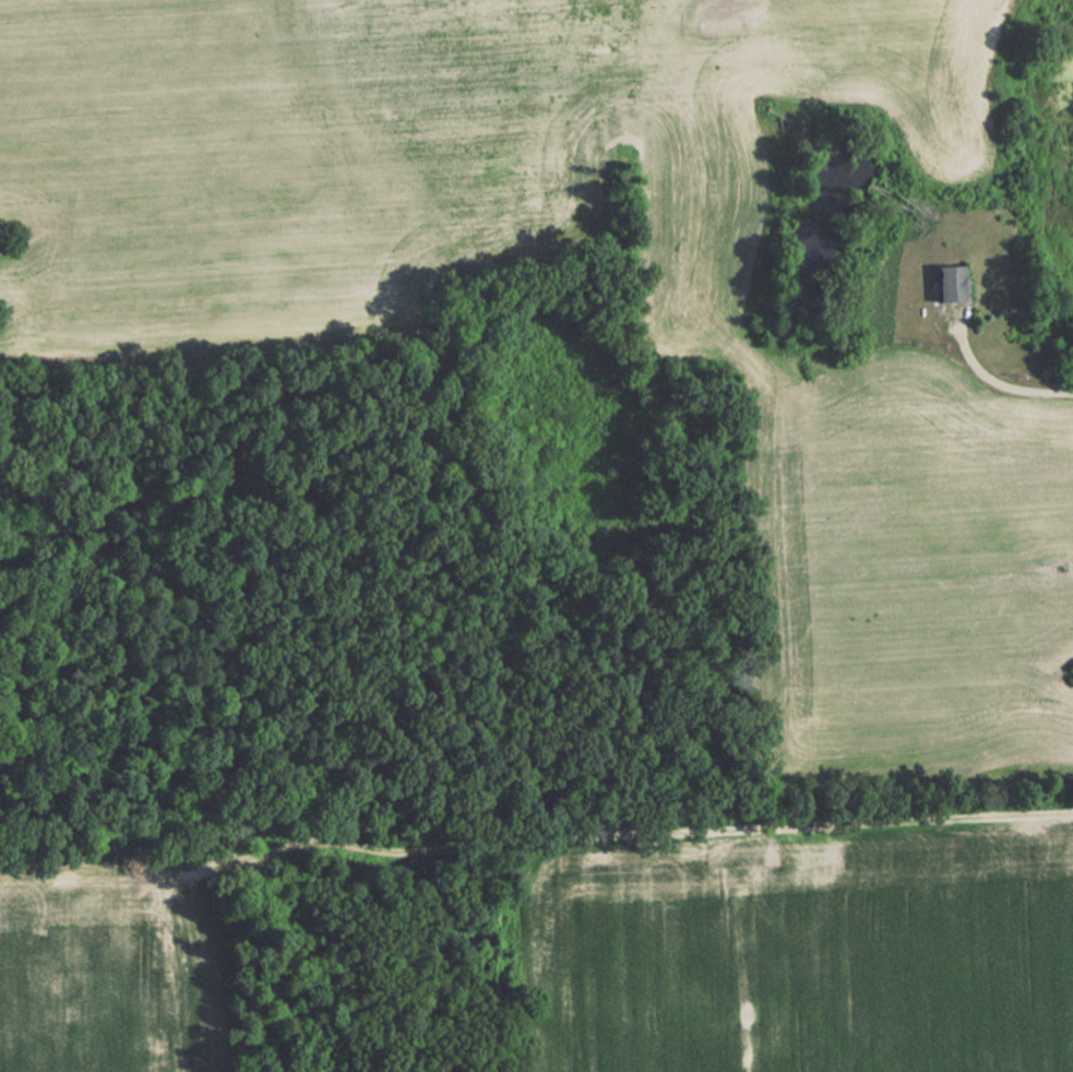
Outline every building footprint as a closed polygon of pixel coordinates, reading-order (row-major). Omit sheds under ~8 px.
[(935,300),(961,300),(961,264),(935,264),(935,300)]
